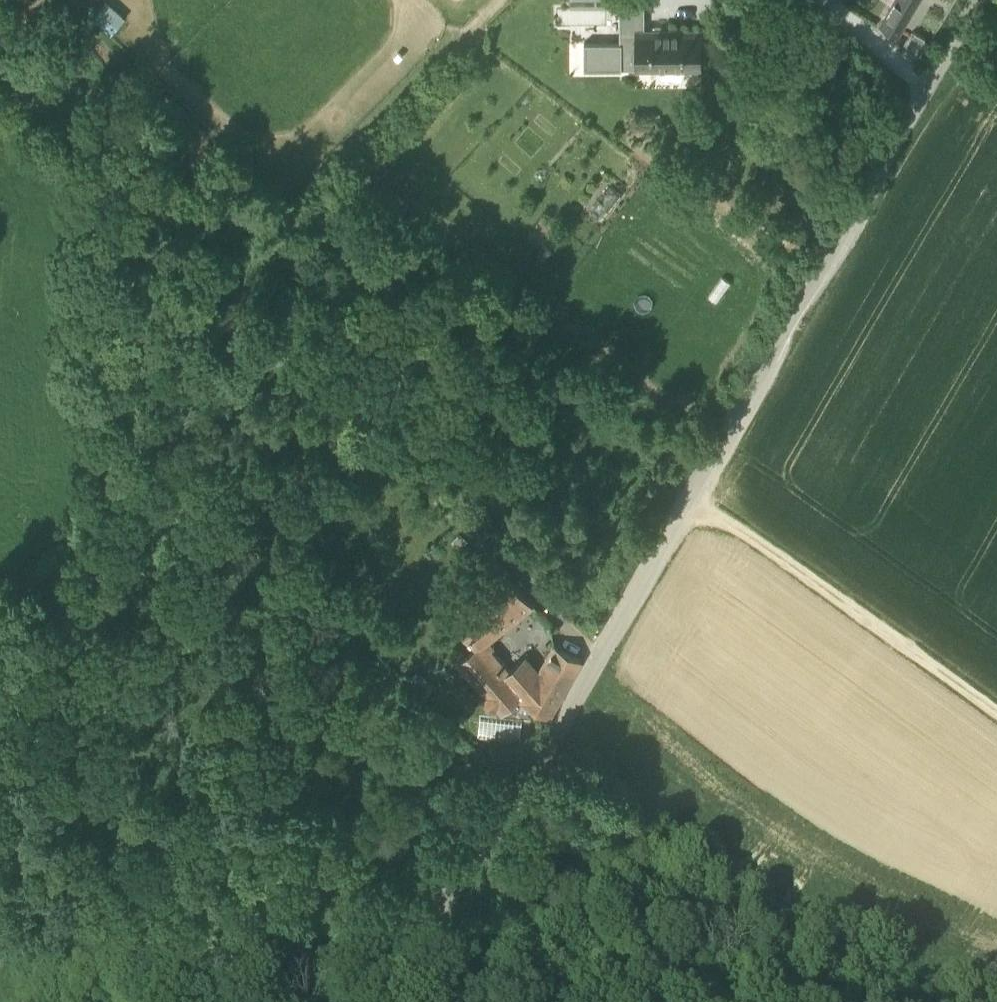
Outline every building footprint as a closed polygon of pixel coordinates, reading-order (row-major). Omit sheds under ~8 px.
[(110,0),(106,0),(93,15),(111,31),(126,14),(110,0)] [(879,24),(898,35),(918,0),(893,0),(891,3),(879,24)] [(619,4),(619,5),(619,42),(635,42),(635,29),(638,29),(637,4),(619,4)] [(644,29),(638,29),(635,29),(635,42),(635,59),(635,68),(635,69),(701,68),(701,29),(644,29)] [(915,31),(902,52),(912,58),(925,38),(915,31)] [(620,67),(620,69),(622,69),(622,68),(622,59),(635,59),(635,42),(619,42),(584,42),(584,44),(586,44),(586,67),(620,67)] [(586,44),(584,44),(584,69),(620,69),(620,67),(586,67),(586,44)] [(622,59),(622,68),(635,68),(635,59),(622,59)] [(591,211),(602,219),(622,194),(611,186),(603,195),(601,193),(596,199),(599,201),(591,211)] [(722,275),(708,295),(717,301),(731,282),(722,275)] [(450,610),(477,643),(478,645),(479,644),(532,602),(505,567),(450,610)] [(502,708),(519,693),(521,691),(505,671),(500,666),(501,666),(499,663),(497,664),(495,661),(495,662),(479,644),(478,645),(477,643),(458,658),(486,690),(482,693),(493,706),(497,702),(502,708)] [(554,643),(539,670),(524,697),(523,697),(550,713),(581,659),(554,643)] [(525,654),(505,671),(521,691),(519,693),(524,697),(539,670),(525,654)]
